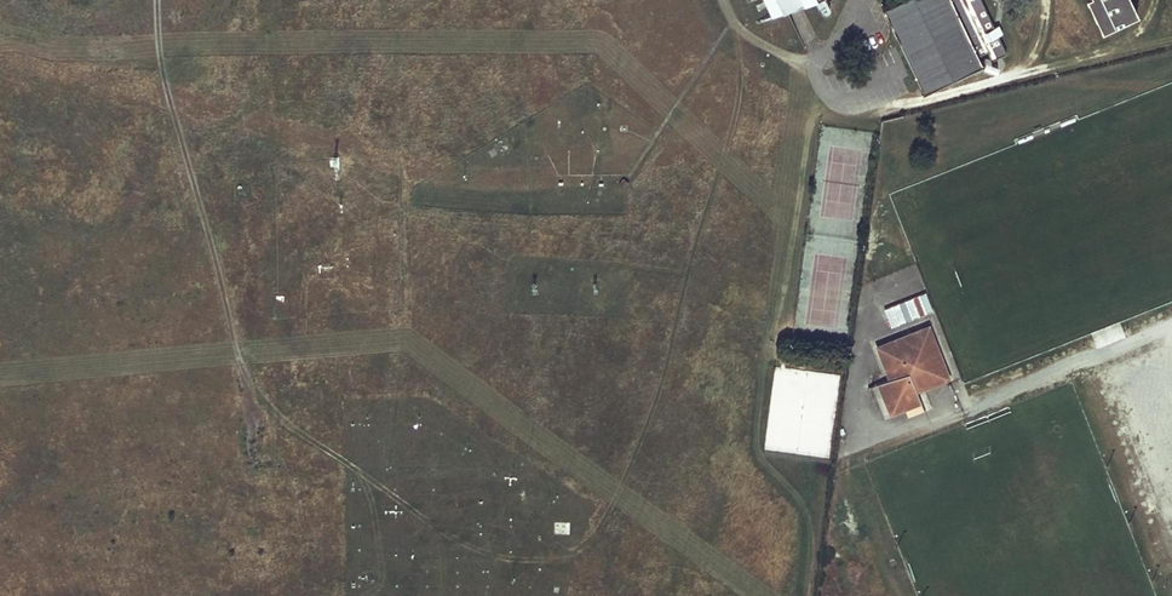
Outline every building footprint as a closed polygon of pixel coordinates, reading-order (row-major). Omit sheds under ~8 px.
[(771,14),(800,0),(764,0),(771,14)] [(881,6),(880,8),(882,10),(886,8),(923,88),(919,90),(920,92),(923,93),(929,89),(982,64),(984,62),(982,60),(979,61),(976,55),(985,51),(989,61),(1005,53),(1005,51),(981,0),(895,0),(881,6)] [(1101,29),(1136,12),(1130,0),(1087,0),(1101,29)] [(925,292),(883,307),(890,326),(932,311),(925,292)] [(938,354),(929,329),(903,338),(905,342),(893,347),(891,343),(877,348),(890,380),(878,385),(890,415),(920,404),(916,392),(948,380),(943,366),(939,368),(934,356),(938,354)] [(905,342),(903,338),(891,343),(893,347),(905,342)] [(943,366),(938,354),(934,356),(939,368),(943,366)] [(774,363),(764,450),(830,457),(839,373),(818,371),(818,368),(774,363)]
